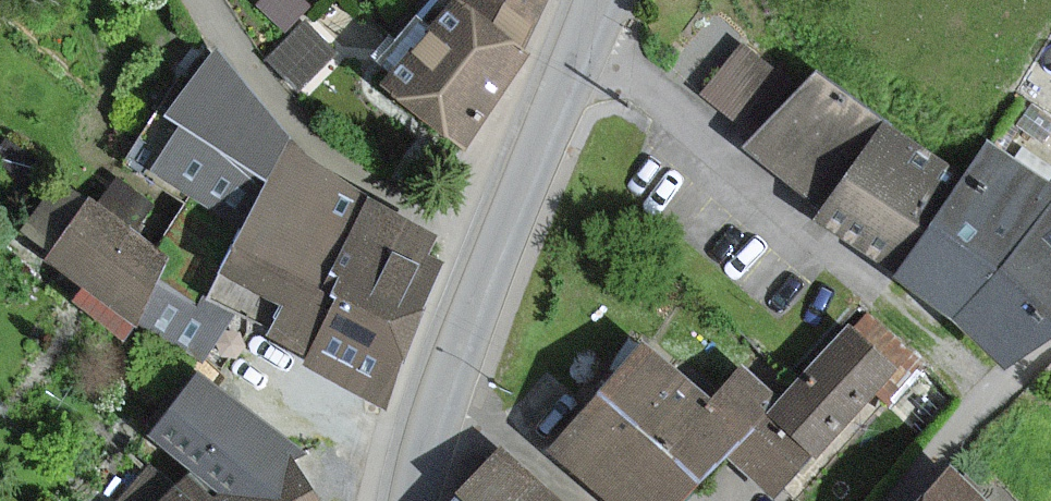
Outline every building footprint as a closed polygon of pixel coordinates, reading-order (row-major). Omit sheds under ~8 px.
[(466,146),(523,51),(544,0),(462,0),(458,5),(386,87),(466,146)] [(295,9),(265,52),(304,78),(333,35),(295,9)] [(799,85),(743,39),(700,91),(755,135),(744,148),(891,267),(961,182),(816,65),(799,85)] [(229,320),(374,414),(432,268),(420,261),(427,240),(302,163),(209,51),(79,206),(50,192),(17,239),(199,368),(229,320)] [(989,147),(961,182),(891,267),(1005,358),(1050,328),(1050,189),(989,147)] [(653,354),(559,453),(610,500),(686,500),(727,458),(772,500),(775,500),(903,366),(854,319),(775,402),(740,369),(707,404),(653,354)] [(155,442),(209,488),(217,500),(252,500),(292,475),(301,458),(200,382),(155,442)] [(507,455),(468,500),(563,500),(507,455)] [(292,475),(252,500),(310,500),(292,475)] [(952,477),(930,500),(977,500),(952,477)] [(209,488),(189,500),(217,500),(209,488)]
